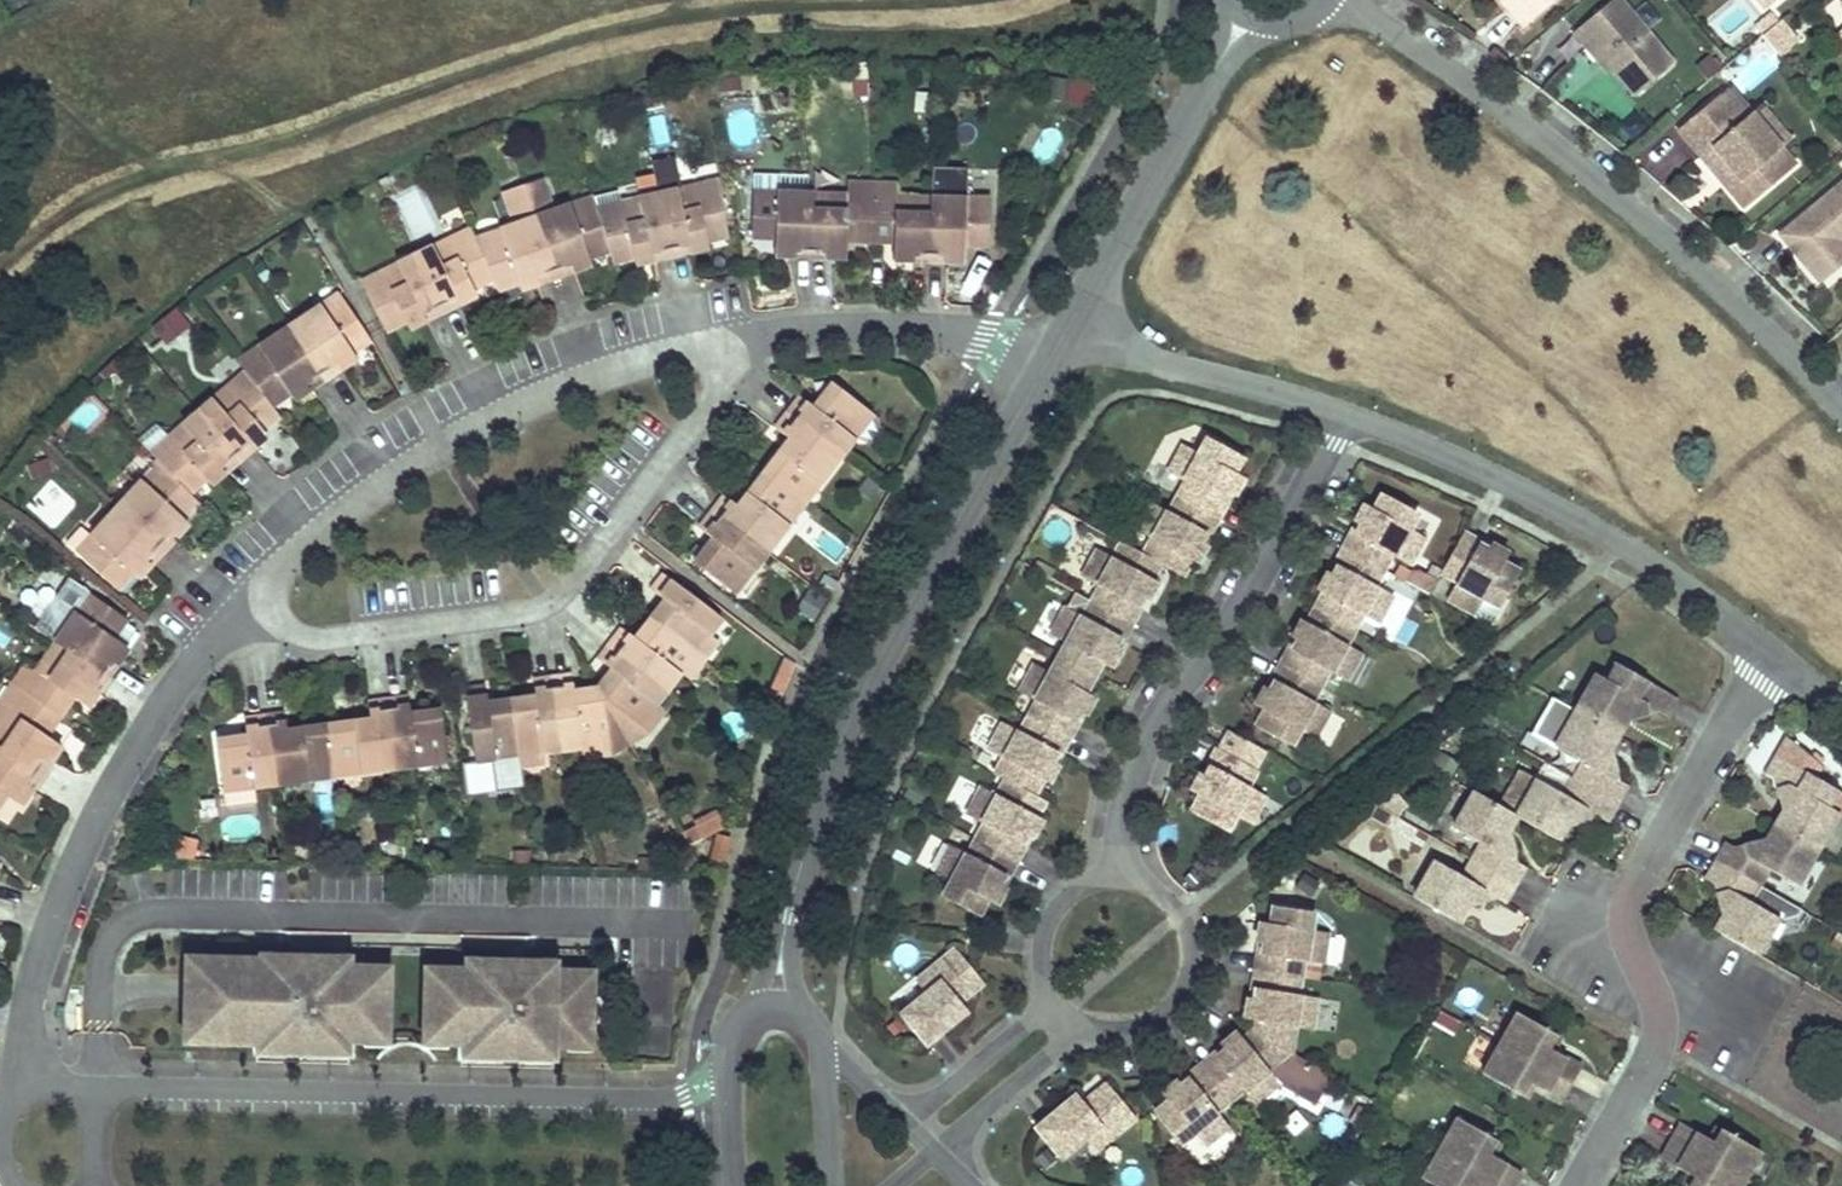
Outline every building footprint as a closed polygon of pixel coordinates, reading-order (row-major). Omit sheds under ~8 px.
[(1526,25),(1555,0),(1504,0),(1526,25)] [(1623,0),(1613,0),(1575,31),(1589,47),(1597,41),(1616,64),(1612,67),(1636,95),(1676,62),(1623,0)] [(1763,35),(1780,56),(1799,41),(1782,19),(1763,35)] [(1616,64),(1597,41),(1589,47),(1600,61),(1604,57),(1612,67),(1616,64)] [(1754,111),(1732,86),(1727,90),(1748,116),(1754,111)] [(1784,147),(1754,111),(1748,116),(1727,90),(1678,130),(1701,156),(1709,150),(1726,169),(1730,166),(1737,174),(1725,184),(1745,207),(1797,163),(1785,149),(1784,147)] [(1793,139),(1763,103),(1754,111),(1784,147),(1793,139)] [(1726,169),(1709,150),(1701,156),(1725,184),(1737,174),(1730,166),(1726,169)] [(936,167),(935,180),(968,182),(969,169),(936,167)] [(777,180),(753,180),(752,192),(777,193),(777,180)] [(1841,261),(1841,238),(1840,235),(1834,227),(1841,220),(1841,180),(1778,231),(1818,280),(1841,261)] [(719,182),(694,187),(696,196),(720,191),(719,182)] [(524,191),(535,219),(557,211),(547,183),(524,191)] [(873,183),(847,183),(847,195),(872,196),(873,184),(873,183)] [(897,184),(873,183),(873,184),(872,196),(897,196),(897,184)] [(720,191),(696,196),(694,187),(658,196),(660,207),(670,251),(689,247),(707,242),(728,238),(720,191)] [(992,188),(967,187),(966,199),(991,200),(992,188)] [(524,191),(503,198),(513,226),(535,219),(524,191)] [(813,194),(777,193),(752,192),(751,237),(765,237),(769,234),(775,234),(775,238),(774,256),(795,257),(795,251),(810,251),(813,194)] [(670,251),(660,207),(658,196),(621,204),(619,193),(594,198),(596,207),(609,252),(612,264),(634,259),(652,255),(670,251)] [(872,196),(847,195),(813,194),(810,251),(826,252),(826,258),(846,258),(847,240),(847,236),(852,237),(856,240),(870,241),(872,196)] [(931,197),(897,196),(872,196),(870,241),(884,241),(888,238),(894,238),(894,242),(893,260),(914,260),(914,254),(929,255),(931,197)] [(991,200),(966,199),(931,197),(929,255),(944,256),(944,262),(964,263),(965,244),(965,241),(971,241),(975,245),(989,245),(991,200)] [(594,198),(570,206),(573,215),(596,207),(594,198)] [(609,252),(596,207),(573,215),(570,206),(557,211),(535,219),(553,272),(571,266),(589,260),(609,252)] [(513,226),(499,232),(502,240),(479,248),(484,259),(493,282),(497,292),(518,285),(536,278),(553,272),(535,219),(513,226)] [(1840,235),(1841,233),(1841,220),(1834,227),(1840,235)] [(471,230),(448,241),(452,249),(475,238),(471,230)] [(502,240),(499,232),(476,240),(479,248),(502,240)] [(475,238),(452,249),(448,241),(414,258),(419,268),(439,308),(456,300),(473,292),(493,282),(484,259),(479,248),(476,240),(475,238)] [(689,247),(670,251),(672,258),(690,254),(689,247)] [(670,251),(652,255),(654,262),(672,258),(670,251)] [(381,274),(384,282),(363,292),(385,334),(405,325),(422,316),(439,308),(419,268),(414,258),(381,274)] [(571,266),(553,272),(556,279),(573,272),(571,266)] [(553,272),(536,278),(538,285),(556,279),(553,272)] [(384,282),(381,274),(358,285),(363,292),(384,282)] [(340,293),(319,307),(324,315),(344,301),(340,293)] [(456,300),(439,308),(442,315),(459,307),(456,300)] [(369,341),(344,301),(324,315),(319,307),(288,329),(320,375),(336,364),(351,354),(369,341)] [(167,347),(192,326),(176,307),(152,328),(167,347)] [(442,315),(439,308),(422,316),(425,323),(442,315)] [(288,329),(258,350),(263,358),(243,371),(244,373),(250,381),(272,409),(290,396),(305,386),(320,375),(288,329)] [(263,358),(258,350),(237,364),(243,371),(263,358)] [(340,370),(336,364),(320,375),(325,381),(340,370)] [(244,373),(225,390),(231,397),(250,381),(244,373)] [(325,381),(320,375),(305,386),(309,392),(325,381)] [(231,397),(225,390),(198,414),(234,456),(248,445),(279,418),(272,409),(250,381),(231,397)] [(793,443),(784,455),(780,452),(747,495),(751,498),(742,511),(738,507),(724,497),(699,529),(713,539),(718,543),(714,548),(706,549),(695,564),(728,589),(746,565),(754,570),(789,524),(781,519),(811,478),(819,484),(854,438),(846,432),(865,408),(831,383),(820,398),(821,406),(818,411),(813,407),(799,397),(775,429),(789,440),(793,443)] [(865,408),(846,432),(854,438),(872,414),(865,408)] [(198,414),(169,438),(175,445),(157,461),(158,462),(164,468),(190,495),(220,469),(234,456),(198,414)] [(1154,559),(1181,573),(1189,557),(1198,562),(1208,545),(1202,542),(1229,491),(1235,494),(1244,477),(1235,472),(1243,456),(1208,436),(1199,452),(1184,444),(1169,471),(1186,481),(1169,511),(1154,503),(1139,531),(1154,539),(1146,554),(1154,559)] [(175,445),(169,438),(151,454),(157,461),(175,445)] [(789,440),(783,447),(780,452),(784,455),(793,443),(789,440)] [(253,450),(248,445),(234,456),(239,462),(253,450)] [(239,462),(234,456),(220,469),(225,474),(239,462)] [(158,462),(141,480),(148,486),(164,468),(158,462)] [(141,480),(115,508),(156,546),(170,532),(198,502),(190,495),(164,468),(148,486),(141,480)] [(811,478),(781,519),(789,524),(819,484),(811,478)] [(1202,542),(1208,545),(1235,494),(1229,491),(1202,542)] [(1417,512),(1381,493),(1373,509),(1364,504),(1354,521),(1359,524),(1332,575),(1327,572),(1317,589),(1323,592),(1306,622),(1301,620),(1291,637),(1297,640),(1269,690),(1264,687),(1254,705),(1264,710),(1255,726),(1290,745),(1299,729),(1313,737),(1329,710),(1312,700),(1328,670),(1345,680),(1360,652),(1345,644),(1362,614),(1377,623),(1392,595),(1375,585),(1392,556),(1408,564),(1423,536),(1408,528),(1417,512)] [(751,498),(747,495),(738,507),(742,511),(751,498)] [(156,546),(115,508),(90,535),(96,542),(80,559),(116,590),(144,560),(156,546)] [(1359,524),(1354,521),(1327,572),(1332,575),(1359,524)] [(1489,544),(1463,530),(1460,535),(1486,550),(1489,544)] [(175,537),(170,532),(156,546),(162,551),(175,537)] [(96,542),(90,535),(73,554),(80,559),(96,542)] [(1486,550),(1460,535),(1440,572),(1456,580),(1447,597),(1475,613),(1483,598),(1499,606),(1517,571),(1501,563),(1506,554),(1489,544),(1486,550)] [(718,543),(713,539),(706,549),(714,548),(718,543)] [(1024,789),(1029,792),(1038,777),(1047,782),(1056,764),(1051,761),(1078,711),(1083,713),(1093,696),(1087,693),(1104,663),(1109,665),(1118,648),(1113,645),(1141,595),(1146,598),(1155,580),(1146,575),(1154,559),(1146,554),(1119,540),(1111,556),(1096,548),(1081,576),(1098,585),(1081,615),(1064,606),(1049,633),(1065,642),(1048,671),(1033,663),(1018,691),(1034,700),(1018,730),(1002,722),(987,750),(1002,758),(994,773),(1005,779),(1024,789)] [(162,551),(156,546),(144,560),(149,565),(162,551)] [(746,565),(728,589),(736,594),(754,570),(746,565)] [(723,619),(665,575),(654,591),(667,601),(671,604),(667,609),(660,609),(643,632),(645,638),(640,643),(636,640),(624,630),(600,661),(613,671),(617,674),(612,679),(606,680),(598,690),(586,691),(582,697),(575,698),(574,693),(572,676),(534,682),(536,698),(537,703),(530,704),(525,700),(498,703),(494,709),(487,710),(487,705),(485,688),(465,691),(475,762),(494,760),(544,753),(582,748),(608,745),(641,726),(657,705),(681,674),(711,634),(723,619)] [(80,588),(66,608),(76,615),(90,595),(80,588)] [(90,595),(76,615),(56,644),(104,676),(112,664),(117,667),(129,650),(114,640),(111,638),(114,633),(120,632),(128,620),(90,595)] [(1118,648),(1146,598),(1141,595),(1113,645),(1118,648)] [(667,601),(660,609),(667,609),(671,604),(667,601)] [(643,632),(636,640),(640,643),(645,638),(643,632)] [(711,634),(681,674),(688,680),(719,640),(711,634)] [(1297,640),(1291,637),(1264,687),(1269,690),(1297,640)] [(73,699),(88,710),(100,693),(95,689),(104,676),(56,644),(37,673),(24,692),(56,716),(61,719),(68,707),(67,702),(70,697),(74,699),(73,699)] [(112,664),(104,676),(109,680),(117,667),(112,664)] [(37,673),(27,666),(14,685),(24,692),(37,673)] [(1594,671),(1573,709),(1612,731),(1625,709),(1635,715),(1656,706),(1664,710),(1672,694),(1629,670),(1620,685),(1594,671)] [(613,671),(606,680),(612,679),(617,674),(613,671)] [(109,680),(104,676),(95,689),(100,693),(109,680)] [(0,705),(0,706),(10,713),(24,692),(14,685),(0,705)] [(37,774),(46,761),(51,765),(62,748),(48,738),(45,736),(48,731),(53,730),(61,719),(56,716),(24,692),(10,713),(0,706),(0,749),(37,774)] [(372,725),(357,728),(356,722),(302,730),(303,735),(288,737),(287,732),(285,714),(245,720),(247,737),(248,743),(241,744),(235,739),(217,742),(223,783),(253,778),(254,788),(311,780),(310,771),(360,763),(361,773),(418,765),(417,756),(447,751),(441,710),(423,713),(418,719),(412,720),(411,715),(409,697),(368,703),(371,720),(372,725)] [(664,710),(657,705),(641,726),(608,745),(582,748),(583,757),(610,753),(647,732),(664,710)] [(1579,756),(1568,776),(1612,800),(1623,781),(1616,776),(1612,753),(1603,748),(1612,731),(1573,709),(1554,742),(1579,756)] [(1083,713),(1078,711),(1051,761),(1056,764),(1083,713)] [(1218,749),(1213,746),(1198,772),(1204,775),(1218,749)] [(22,807),(33,790),(28,787),(37,774),(0,749),(0,807),(1,805),(1,800),(4,795),(7,797),(22,807)] [(1254,769),(1218,749),(1204,775),(1198,772),(1189,790),(1198,795),(1189,811),(1224,830),(1233,814),(1248,822),(1263,795),(1246,785),(1254,769)] [(447,751),(417,756),(418,765),(448,761),(447,751)] [(544,753),(494,760),(495,770),(545,763),(544,753)] [(1785,805),(1775,824),(1816,848),(1837,812),(1811,797),(1820,781),(1776,756),(1766,774),(1773,778),(1778,801),(1785,805)] [(46,761),(37,774),(40,776),(42,777),(51,765),(46,761)] [(360,763),(310,771),(311,780),(361,773),(360,763)] [(1568,776),(1561,788),(1519,765),(1496,805),(1510,812),(1513,814),(1554,837),(1564,819),(1572,823),(1597,811),(1603,815),(1612,800),(1568,776)] [(40,776),(37,774),(28,787),(33,790),(42,777),(40,776)] [(253,778),(223,783),(226,807),(256,803),(254,788),(253,778)] [(950,880),(941,896),(980,917),(989,901),(994,904),(1004,887),(998,884),(1025,833),(1031,836),(1040,819),(1031,814),(1040,798),(1029,792),(1024,789),(1005,779),(996,794),(981,786),(966,814),(983,823),(967,853),(950,844),(935,872),(950,880)] [(1408,807),(1390,786),(1370,802),(1396,817),(1408,807)] [(1476,838),(1466,857),(1509,882),(1518,863),(1513,860),(1510,836),(1500,831),(1510,812),(1496,805),(1470,790),(1451,824),(1476,838)] [(726,827),(717,811),(689,827),(691,829),(698,842),(726,827)] [(1725,845),(1717,860),(1760,886),(1769,870),(1795,885),(1816,848),(1775,824),(1762,846),(1755,842),(1731,848),(1725,845)] [(698,842),(691,829),(682,834),(689,847),(698,842)] [(998,884),(1004,887),(1031,836),(1025,833),(998,884)] [(724,864),(730,838),(716,834),(710,860),(724,864)] [(1432,857),(1411,895),(1450,918),(1462,897),(1472,902),(1493,894),(1501,898),(1509,882),(1466,857),(1457,872),(1432,857)] [(1780,922),(1796,912),(1799,907),(1760,886),(1717,860),(1706,878),(1712,882),(1715,905),(1726,911),(1715,929),(1757,953),(1776,919),(1780,922)] [(1314,911),(1275,905),(1272,923),(1262,922),(1259,941),(1265,942),(1256,999),(1250,998),(1247,1017),(1253,1018),(1251,1031),(1292,1055),(1297,1025),(1314,1028),(1320,998),(1300,994),(1306,960),(1324,963),(1329,932),(1312,929),(1314,911)] [(1265,942),(1259,941),(1250,998),(1256,999),(1265,942)] [(962,998),(984,979),(956,947),(933,967),(943,979),(930,990),(906,1012),(932,1041),(946,1027),(943,1023),(948,1018),(952,1022),(970,1006),(962,998)] [(352,966),(339,965),(339,956),(322,955),(322,958),(289,958),(289,955),(273,955),(273,961),(261,961),(261,958),(223,957),(223,960),(204,959),(204,971),(187,971),(186,1030),(205,1030),(204,1042),(224,1042),(224,1045),(261,1046),(261,1043),(272,1043),(271,1054),(288,1054),(288,1051),(321,1051),(321,1055),(338,1055),(338,1043),(351,1043),(351,1039),(366,1039),(366,1037),(389,1037),(390,969),(352,968),(352,966)] [(352,956),(339,956),(339,965),(352,966),(352,956)] [(527,959),(527,962),(511,961),(495,961),(495,958),(478,958),(478,968),(464,967),(464,970),(426,969),(425,1037),(448,1038),(448,1040),(463,1041),(463,1045),(476,1045),(476,1057),(493,1057),(493,1054),(509,1055),(525,1055),(525,1058),(542,1059),(542,1047),(556,1047),(556,1043),(570,1043),(570,1041),(593,1041),(595,973),(557,972),(557,969),(544,969),(544,959),(527,959)] [(478,968),(478,958),(464,958),(464,967),(478,968)] [(204,959),(187,959),(187,971),(204,971),(204,959)] [(558,960),(544,959),(544,969),(557,969),(558,960)] [(943,979),(933,967),(920,979),(930,990),(943,979)] [(1555,1034),(1516,1012),(1498,1043),(1571,1084),(1581,1066),(1553,1050),(1547,1047),(1555,1034)] [(952,1022),(948,1018),(943,1023),(946,1027),(952,1022)] [(204,1042),(205,1030),(186,1030),(186,1042),(204,1042)] [(1292,1055),(1251,1031),(1240,1039),(1237,1034),(1221,1046),(1225,1051),(1179,1085),(1176,1081),(1160,1092),(1166,1100),(1151,1112),(1176,1143),(1190,1133),(1200,1146),(1226,1127),(1215,1113),(1242,1092),(1254,1107),(1279,1087),(1315,1109),(1333,1078),(1292,1055)] [(1561,1037),(1555,1034),(1547,1047),(1553,1050),(1561,1037)] [(389,1037),(366,1037),(366,1039),(366,1049),(389,1049),(389,1037)] [(448,1038),(425,1037),(425,1050),(448,1050),(448,1040),(448,1038)] [(593,1041),(570,1041),(570,1043),(570,1053),(593,1053),(593,1041)] [(271,1054),(272,1043),(261,1043),(261,1046),(261,1054),(271,1054)] [(351,1043),(338,1043),(338,1055),(351,1055),(351,1043)] [(1571,1084),(1498,1043),(1481,1074),(1519,1096),(1527,1082),(1533,1086),(1561,1101),(1571,1084)] [(476,1045),(463,1045),(462,1057),(476,1057),(476,1045)] [(1225,1051),(1221,1046),(1176,1081),(1179,1085),(1225,1051)] [(556,1047),(542,1047),(542,1059),(555,1059),(556,1047)] [(1533,1086),(1527,1082),(1519,1096),(1525,1099),(1533,1086)] [(1038,1126),(1062,1156),(1088,1136),(1101,1125),(1111,1137),(1135,1118),(1108,1084),(1085,1103),(1078,1095),(1060,1109),(1063,1114),(1057,1119),(1054,1114),(1038,1126)] [(1060,1109),(1054,1114),(1057,1119),(1063,1114),(1060,1109)] [(1458,1118),(1440,1149),(1505,1185),(1515,1185),(1523,1173),(1495,1157),(1489,1153),(1497,1140),(1458,1118)] [(1761,1151),(1722,1129),(1714,1142),(1709,1139),(1680,1123),(1670,1141),(1743,1182),(1761,1151)] [(1101,1125),(1088,1136),(1098,1148),(1111,1137),(1101,1125)] [(1714,1142),(1722,1129),(1716,1126),(1709,1139),(1714,1142)] [(1503,1143),(1497,1140),(1489,1153),(1495,1157),(1503,1143)] [(1670,1141),(1661,1158),(1688,1174),(1694,1178),(1689,1185),(1741,1185),(1743,1182),(1670,1141)] [(1440,1149),(1423,1180),(1433,1185),(1505,1185),(1440,1149)] [(1688,1174),(1682,1185),(1689,1185),(1694,1178),(1688,1174)]
